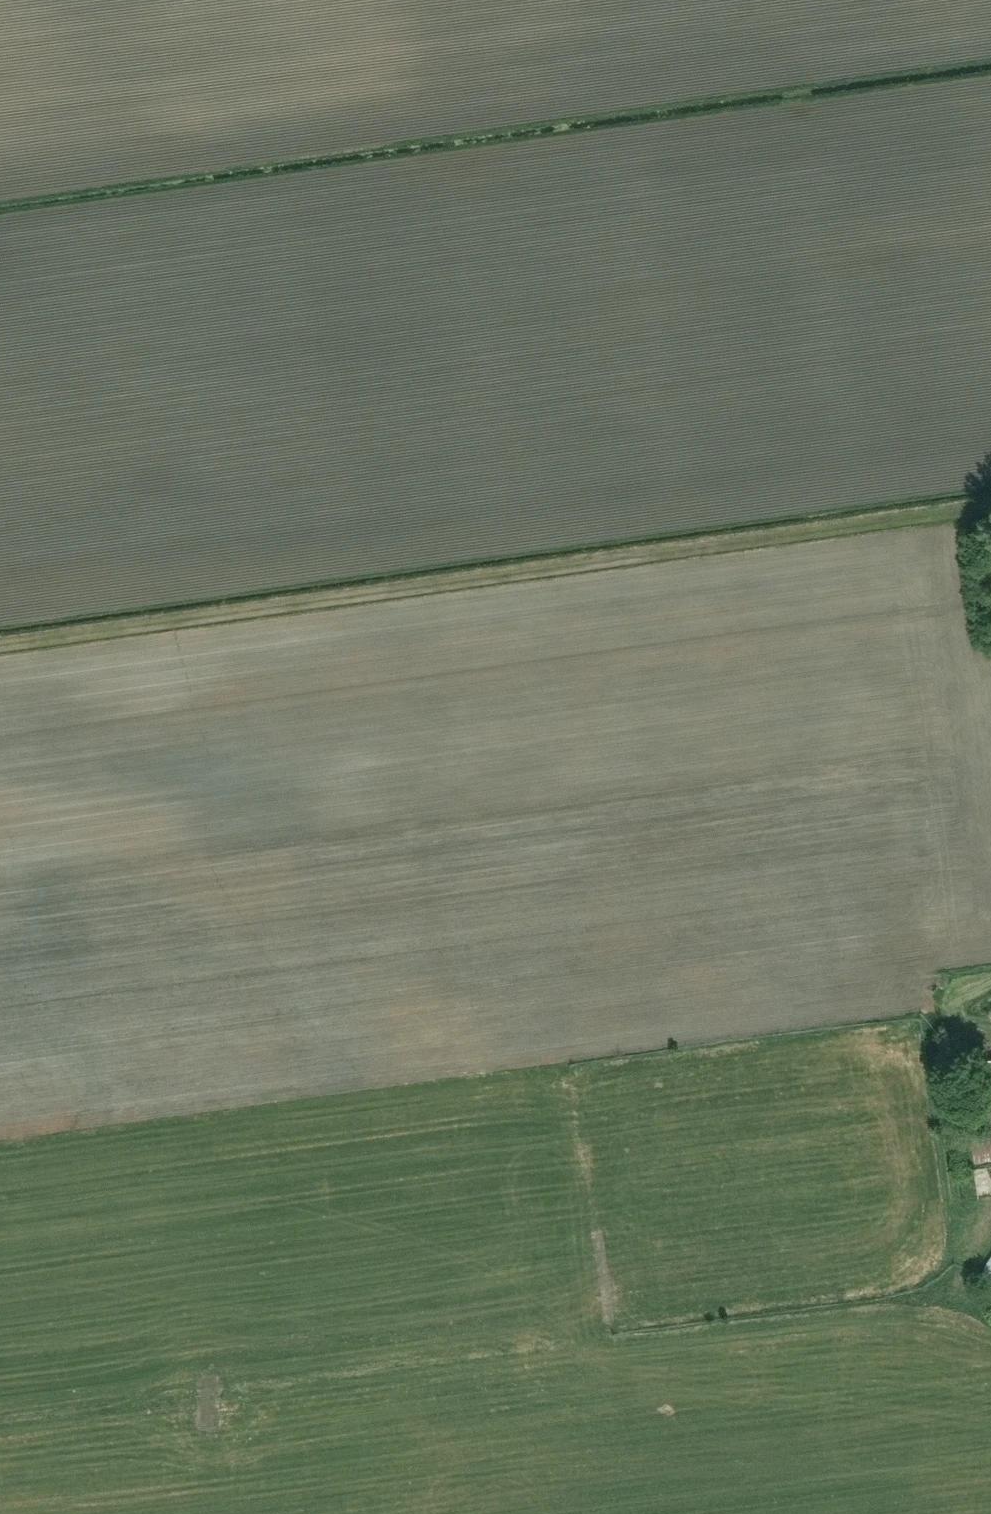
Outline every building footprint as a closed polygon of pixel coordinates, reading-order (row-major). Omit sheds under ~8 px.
[(990,1159),(990,1133),(972,1135),(975,1162),(990,1159)] [(988,1257),(984,1265),(983,1274),(983,1283),(987,1291),(990,1296),(990,1254),(988,1257)]
